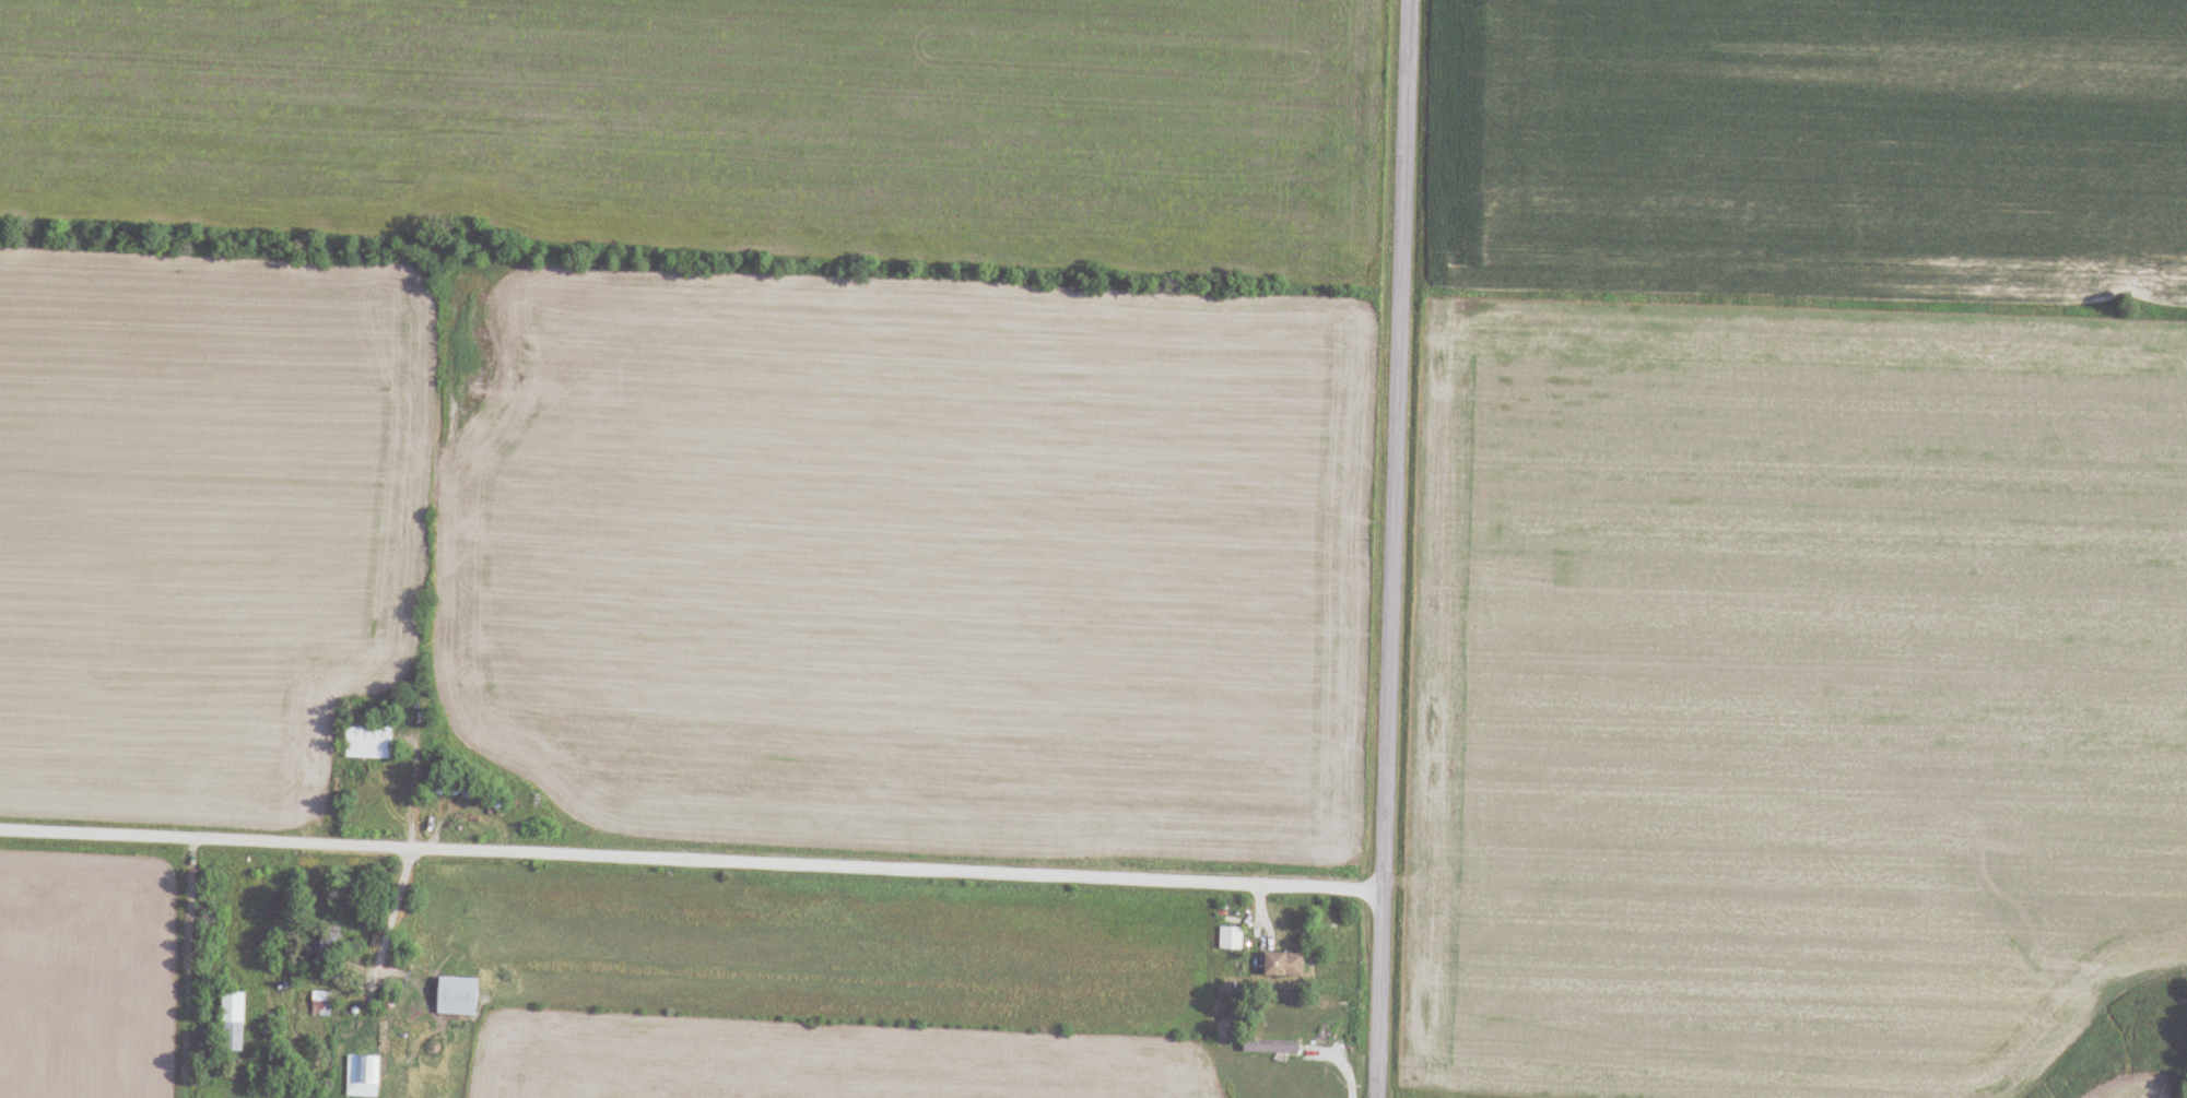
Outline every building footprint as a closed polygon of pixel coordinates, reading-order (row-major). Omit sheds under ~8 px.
[(346,759),(392,759),(393,721),(347,721),(346,759)] [(1243,928),(1220,928),(1220,949),(1243,949),(1243,928)] [(1304,953),(1265,953),(1265,976),(1304,976),(1304,953)] [(338,978),(338,967),(321,967),(321,978),(338,978)] [(437,1014),(476,1016),(478,979),(439,977),(437,1014)] [(222,1051),(244,1052),(245,992),(223,992),(222,1051)] [(333,1014),(333,992),(312,992),(312,1014),(333,1014)] [(379,1056),(348,1056),(347,1097),(378,1097),(379,1056)]
